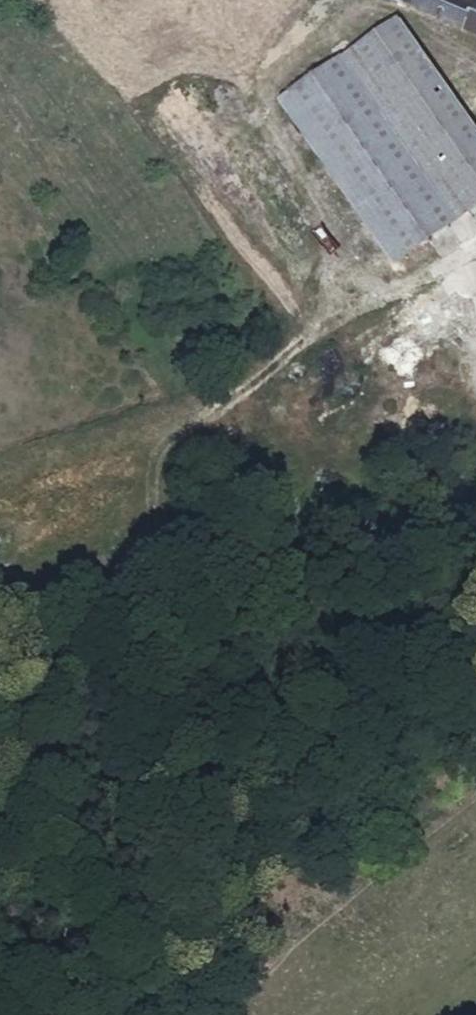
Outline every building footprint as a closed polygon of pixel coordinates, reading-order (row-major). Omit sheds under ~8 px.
[(471,0),(398,0),(397,2),(475,35),(475,3),(471,0)] [(397,19),(354,49),(468,213),(475,207),(475,132),(397,19)] [(449,227),(334,63),(290,94),(406,258),(449,227)]
